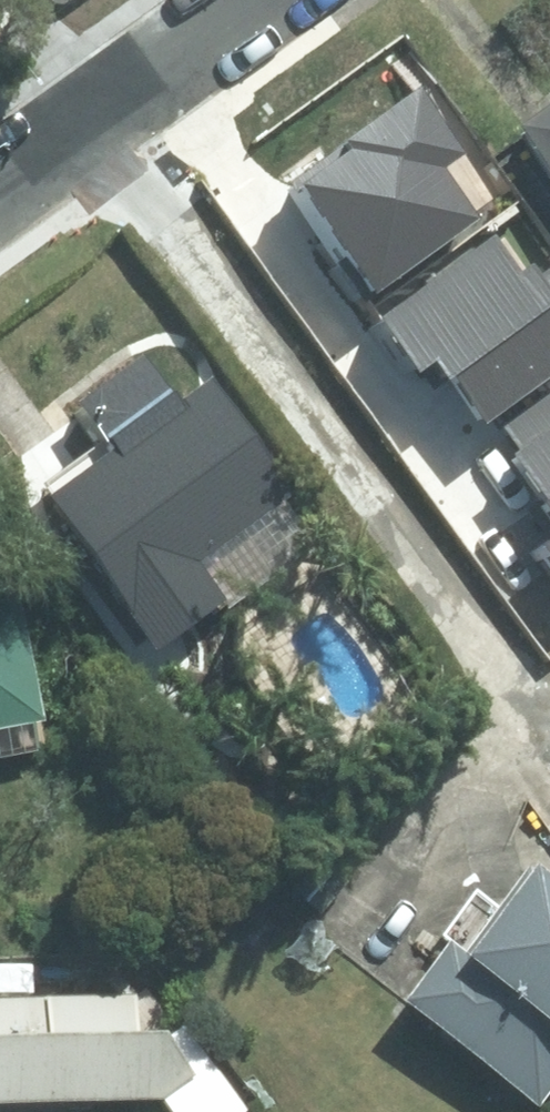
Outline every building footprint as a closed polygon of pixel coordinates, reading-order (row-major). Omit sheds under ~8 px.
[(421,90),(295,179),(377,293),(482,219),(445,167),(466,153),(421,90)] [(499,129),(549,202),(549,94),(499,129)] [(379,317),(421,373),(438,361),(487,427),(549,381),(549,287),(533,265),(523,272),(495,233),(379,317)] [(38,499),(27,507),(138,660),(307,538),(196,385),(166,406),(132,361),(64,411),(92,449),(32,492),(38,499)] [(505,426),(522,448),(510,457),(549,509),(549,392),(505,426)] [(549,555),(549,537),(542,543),(549,555)] [(30,730),(0,556),(0,735),(30,730)] [(433,946),(389,1006),(529,1111),(530,1111),(549,1086),(549,897),(519,874),(453,961),(433,946)] [(41,1111),(103,1111),(104,1107),(159,1108),(187,1081),(156,1043),(125,1042),(126,1009),(0,1005),(0,1111),(41,1111)]
